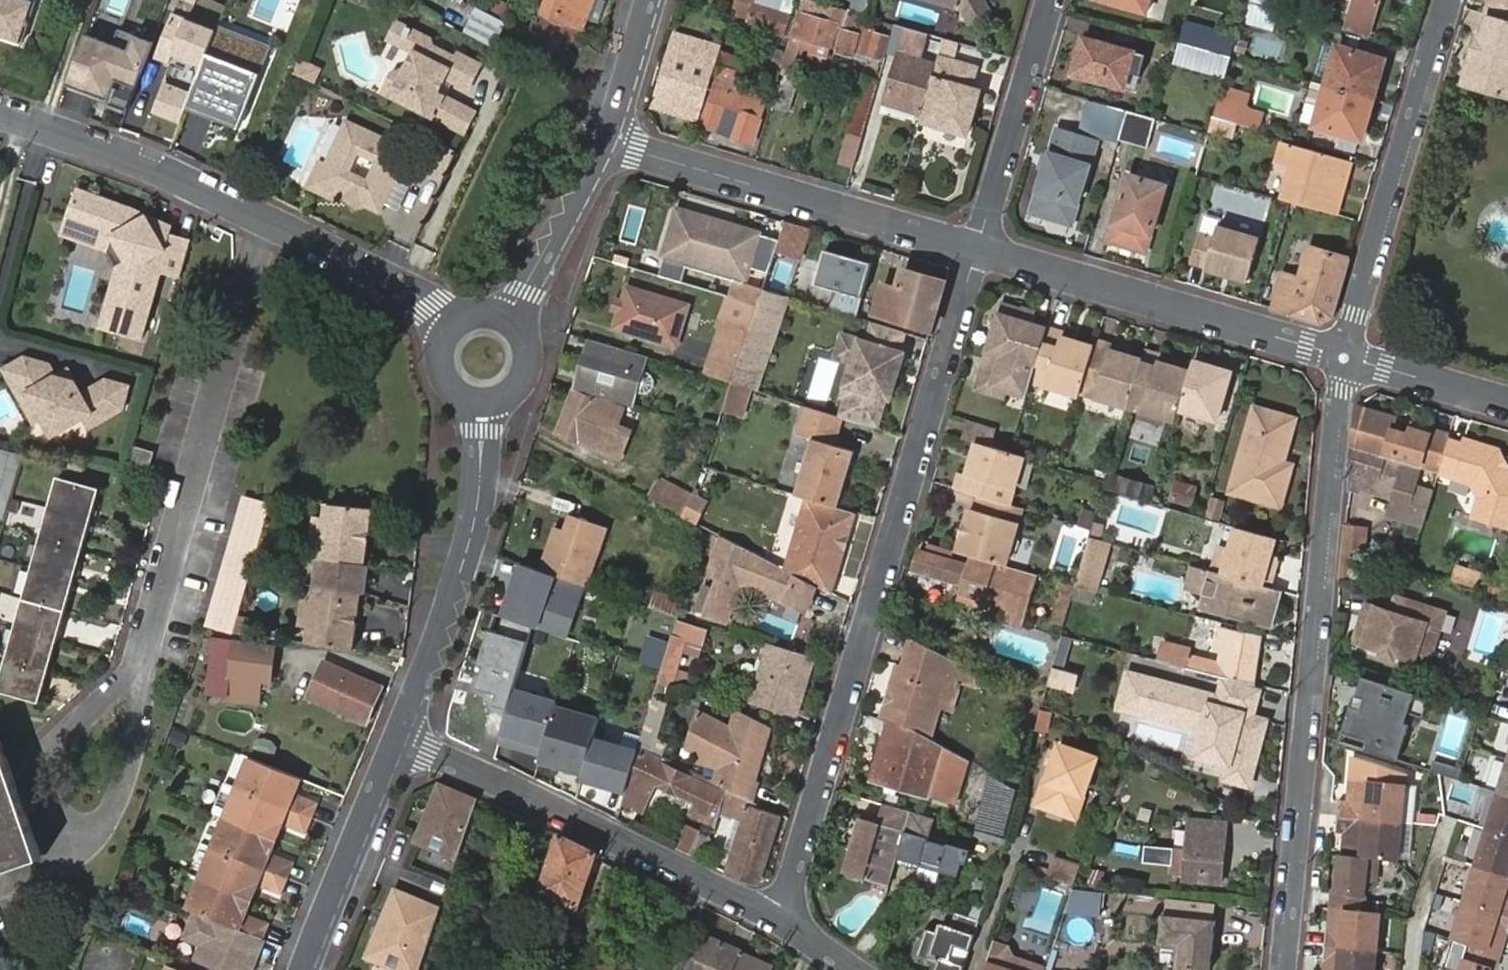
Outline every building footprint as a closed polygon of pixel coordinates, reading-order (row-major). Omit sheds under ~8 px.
[(22,43),(35,0),(33,0),(0,0),(0,36),(22,43)] [(522,45),(550,70),(581,27),(585,29),(588,18),(595,0),(551,0),(546,12),(522,45)] [(606,0),(595,0),(588,18),(600,22),(607,1),(606,0)] [(736,13),(751,17),(749,23),(785,33),(796,0),(740,0),(736,13)] [(848,11),(810,0),(804,0),(793,33),(803,36),(799,48),(815,54),(819,42),(833,46),(840,24),(843,26),(848,11)] [(960,10),(968,25),(992,12),(986,0),(926,0),(960,10)] [(1149,13),(1153,0),(1103,0),(1149,13)] [(1275,8),(1249,0),(1243,20),(1274,29),(1279,9),(1275,8)] [(1249,0),(1275,8),(1278,0),(1249,0)] [(1378,5),(1362,0),(1355,0),(1347,30),(1369,36),(1378,5)] [(1487,12),(1491,14),(1507,19),(1507,0),(1490,0),(1487,12)] [(476,5),(464,32),(497,46),(509,19),(476,5)] [(1464,85),(1507,98),(1507,20),(1490,17),(1478,56),(1472,55),(1464,85)] [(216,39),(217,36),(173,18),(157,59),(172,65),(176,54),(206,65),(216,39)] [(1185,22),(1179,43),(1231,58),(1232,56),(1238,38),(1185,22)] [(844,31),(838,52),(853,57),(855,51),(880,59),(887,37),(877,34),(878,32),(863,27),(860,35),(844,31)] [(920,60),(927,34),(906,28),(888,103),(923,114),(937,65),(920,60)] [(130,115),(155,44),(121,31),(115,46),(87,35),(68,86),(112,103),(110,107),(130,115)] [(676,33),(671,49),(716,62),(720,48),(721,46),(676,33)] [(793,33),(782,72),(790,75),(799,48),(803,36),(793,33)] [(397,78),(389,96),(470,137),(476,126),(471,112),(442,98),(451,82),(474,94),(486,69),(462,57),(460,62),(442,53),(437,44),(417,34),(413,41),(417,55),(420,57),(411,73),(397,78)] [(1086,37),(1075,74),(1126,89),(1137,52),(1086,37)] [(270,60),(216,39),(206,65),(192,104),(245,124),(270,60)] [(829,58),(833,46),(819,42),(815,54),(829,58)] [(1231,58),(1179,43),(1173,64),(1225,79),(1231,58)] [(1334,45),(1322,84),(1328,86),(1340,46),(1334,45)] [(1328,86),(1375,100),(1387,61),(1340,46),(1328,86)] [(654,105),(699,118),(716,62),(671,49),(654,105)] [(316,79),(323,66),(303,56),(297,69),(316,79)] [(978,69),(939,57),(937,65),(923,114),(921,120),(970,134),(977,108),(971,106),(976,91),(972,89),(978,69)] [(791,108),(797,81),(784,78),(777,105),(791,108)] [(715,82),(701,123),(752,141),(765,103),(732,91),(733,88),(715,82)] [(1253,105),(1289,113),(1294,92),(1257,83),(1253,105)] [(1328,86),(1322,84),(1311,124),(1316,125),(1328,86)] [(1363,140),(1375,100),(1328,86),(1316,125),(1363,140)] [(86,115),(90,95),(68,91),(64,111),(86,115)] [(971,106),(977,108),(982,93),(976,91),(971,106)] [(1251,102),(1221,92),(1215,113),(1246,122),(1251,102)] [(1126,127),(1131,112),(1102,104),(1086,100),(1077,130),(1121,143),(1123,139),(1126,127)] [(863,139),(872,109),(857,105),(849,135),(863,139)] [(1126,127),(1123,139),(1150,148),(1158,120),(1131,112),(1126,127)] [(409,152),(349,123),(325,176),(327,189),(348,198),(350,192),(355,195),(357,202),(381,212),(409,152)] [(1100,143),(1061,131),(1052,159),(1049,170),(1042,192),(1050,194),(1065,222),(1075,226),(1100,143)] [(1293,200),(1337,214),(1337,213),(1354,159),(1285,139),(1278,162),(1292,166),(1283,198),(1293,200)] [(461,154),(439,144),(425,175),(447,185),(461,154)] [(1147,254),(1168,183),(1131,173),(1117,223),(1111,244),(1147,254)] [(127,205),(77,188),(65,223),(111,239),(108,251),(116,266),(118,266),(102,326),(143,337),(161,270),(181,275),(190,239),(160,230),(163,222),(135,210),(133,215),(125,211),(126,207),(127,205)] [(1050,194),(1042,192),(1036,214),(1065,222),(1050,194)] [(126,207),(125,211),(133,215),(135,210),(126,207)] [(681,209),(667,253),(746,276),(760,233),(681,209)] [(111,239),(65,223),(61,234),(108,251),(111,239)] [(812,229),(787,223),(764,289),(757,308),(750,329),(731,382),(752,388),(754,389),(786,301),(812,229)] [(1260,237),(1219,225),(1215,236),(1199,231),(1191,258),(1207,264),(1206,267),(1247,279),(1260,237)] [(1334,318),(1351,259),(1317,248),(1319,241),(1313,240),(1302,278),(1284,273),(1272,309),(1322,324),(1334,318)] [(862,299),(873,264),(826,250),(816,285),(862,299)] [(892,315),(933,327),(946,282),(906,270),(900,290),(892,315)] [(734,279),(728,299),(757,308),(764,289),(734,279)] [(892,315),(900,290),(886,286),(878,311),(892,315)] [(630,289),(617,328),(676,346),(689,308),(630,289)] [(757,308),(728,299),(721,319),(704,374),(731,382),(750,329),(757,308)] [(1025,398),(1047,326),(1008,314),(1005,315),(1005,314),(996,312),(974,389),(1007,399),(1008,393),(1025,398)] [(1066,333),(1048,327),(1033,381),(1081,395),(1082,394),(1084,387),(1093,357),(1096,347),(1082,343),(1072,340),(1064,338),(1065,335),(1066,333)] [(851,361),(856,341),(857,339),(841,334),(835,356),(851,361)] [(646,357),(591,340),(577,388),(632,406),(646,357)] [(1110,344),(1098,340),(1098,341),(1096,347),(1093,357),(1084,387),(1097,391),(1110,344)] [(879,423),(885,398),(889,400),(902,353),(856,341),(851,361),(842,396),(845,397),(841,412),(879,423)] [(1115,345),(1110,344),(1097,391),(1096,396),(1131,406),(1145,360),(1137,357),(1127,354),(1114,349),(1115,345)] [(1164,356),(1147,351),(1145,359),(1145,360),(1131,406),(1131,408),(1144,412),(1142,418),(1165,425),(1167,418),(1176,421),(1183,396),(1191,372),(1185,370),(1173,367),(1173,366),(1162,364),(1164,356)] [(25,358),(9,370),(39,422),(48,417),(58,435),(93,414),(98,423),(122,414),(129,386),(108,380),(83,394),(76,382),(57,377),(50,364),(25,358)] [(1214,367),(1194,361),(1192,368),(1212,375),(1214,367)] [(1175,362),(1173,367),(1185,370),(1186,365),(1175,362)] [(1212,375),(1192,368),(1191,372),(1183,396),(1221,408),(1231,372),(1214,367),(1212,375)] [(752,388),(731,382),(722,412),(743,418),(752,388)] [(1097,391),(1084,387),(1082,394),(1096,398),(1096,396),(1097,391)] [(617,426),(623,410),(573,392),(557,433),(620,456),(629,431),(617,426)] [(844,416),(805,405),(797,431),(813,437),(797,494),(811,498),(841,507),(848,482),(841,480),(843,471),(850,473),(856,449),(838,443),(844,416)] [(1439,474),(1448,441),(1449,440),(1413,429),(1412,432),(1394,427),(1393,427),(1396,418),(1358,407),(1354,448),(1384,457),(1404,463),(1432,472),(1439,474)] [(1257,408),(1237,479),(1261,486),(1257,499),(1280,506),(1290,471),(1282,468),(1294,419),(1257,408)] [(993,446),(998,428),(967,420),(962,437),(993,446)] [(1415,424),(1413,429),(1449,440),(1451,435),(1415,424)] [(1507,529),(1507,466),(1502,466),(1498,459),(1503,450),(1502,449),(1467,438),(1464,446),(1448,441),(1439,474),(1470,484),(1477,503),(1474,518),(1507,529)] [(1012,505),(1021,473),(1025,456),(1012,452),(977,443),(974,451),(974,453),(971,462),(968,474),(961,472),(956,488),(979,495),(1012,505)] [(137,447),(131,466),(150,471),(156,452),(137,447)] [(1384,457),(1354,448),(1350,480),(1395,493),(1404,463),(1384,457)] [(965,460),(971,462),(974,453),(967,450),(965,460)] [(1507,466),(1507,462),(1503,450),(1498,459),(1502,466),(1507,466)] [(1417,520),(1432,472),(1404,463),(1395,493),(1390,511),(1417,520)] [(848,482),(850,473),(843,471),(841,480),(848,482)] [(1424,521),(1429,505),(1432,495),(1433,492),(1439,474),(1432,472),(1417,520),(1424,521)] [(1126,481),(1111,477),(1110,481),(1107,490),(1122,494),(1126,481)] [(25,597),(15,629),(6,658),(0,681),(0,690),(41,701),(50,669),(58,640),(75,578),(92,520),(100,490),(59,478),(25,597)] [(7,501),(13,481),(0,478),(0,498),(7,501)] [(663,479),(653,498),(683,514),(693,494),(663,479)] [(1261,486),(1237,479),(1233,493),(1257,499),(1261,486)] [(1143,485),(1126,481),(1122,494),(1140,498),(1143,485)] [(1174,498),(1180,500),(1177,508),(1202,515),(1208,492),(1178,483),(1174,498)] [(1151,502),(1155,489),(1143,485),(1140,498),(1151,502)] [(231,635),(270,499),(246,492),(207,627),(231,635)] [(999,564),(1008,567),(1010,560),(1011,555),(1013,555),(1014,556),(1018,552),(1020,544),(1020,538),(1016,537),(1021,523),(1018,522),(1014,521),(1019,507),(1012,505),(979,495),(975,509),(975,510),(970,508),(965,526),(962,535),(957,552),(999,564)] [(1210,496),(1207,515),(1221,518),(1224,498),(1210,496)] [(703,527),(714,505),(699,498),(688,519),(703,527)] [(836,596),(860,512),(841,507),(811,498),(787,571),(836,596)] [(371,535),(375,508),(329,501),(327,520),(323,544),(315,604),(312,627),(309,646),(355,652),(358,626),(351,625),(353,616),(360,617),(363,595),(356,595),(357,587),(364,588),(366,572),(359,572),(360,565),(367,566),(370,543),(363,543),(364,534),(371,535)] [(1093,528),(1098,510),(1082,506),(1077,523),(1093,528)] [(1018,522),(1021,523),(1024,509),(1019,507),(1014,521),(1018,522)] [(585,585),(587,586),(607,528),(572,515),(567,530),(558,556),(548,553),(542,570),(547,572),(568,579),(585,585)] [(323,544),(327,520),(315,519),(312,544),(323,544)] [(956,533),(962,535),(965,526),(959,524),(956,533)] [(1095,529),(1093,539),(1095,540),(1104,542),(1105,542),(1109,528),(1097,524),(1095,529)] [(558,526),(548,553),(558,556),(567,530),(558,526)] [(1346,526),(1342,559),(1360,561),(1365,528),(1346,526)] [(1272,538),(1237,528),(1231,548),(1222,545),(1213,573),(1269,588),(1275,569),(1268,567),(1271,555),(1276,539),(1272,538)] [(1062,533),(1053,565),(1068,569),(1077,537),(1062,533)] [(370,543),(371,535),(364,534),(363,543),(370,543)] [(725,619),(754,553),(726,539),(707,584),(696,579),(685,604),(725,619)] [(1093,539),(1078,587),(1097,592),(1111,544),(1105,542),(1104,542),(1095,540),(1093,539)] [(914,571),(962,586),(971,594),(979,568),(920,549),(914,571)] [(1279,557),(1271,555),(1268,567),(1275,569),(1279,557)] [(1341,573),(1358,579),(1360,561),(1342,559),(1341,573)] [(542,570),(522,563),(504,615),(504,616),(534,626),(560,635),(568,611),(576,613),(583,593),(565,587),(568,579),(547,572),(542,570)] [(1458,564),(1453,577),(1482,586),(1486,572),(1458,564)] [(372,566),(367,566),(360,565),(359,572),(366,572),(364,588),(357,587),(356,595),(363,595),(368,596),(372,566)] [(1269,588),(1213,573),(1204,570),(1195,568),(1190,587),(1207,592),(1204,605),(1230,613),(1233,605),(1242,608),(1240,615),(1271,624),(1280,592),(1269,588)] [(585,585),(568,579),(565,587),(583,593),(585,585)] [(1494,584),(1491,593),(1507,598),(1507,589),(1494,584)] [(1367,633),(1363,645),(1416,661),(1425,665),(1438,628),(1431,626),(1435,611),(1394,599),(1390,614),(1375,609),(1371,621),(1362,618),(1358,631),(1367,633)] [(300,626),(312,627),(315,604),(304,603),(300,626)] [(1230,613),(1240,615),(1242,608),(1233,605),(1230,613)] [(576,613),(568,611),(560,635),(568,637),(576,613)] [(499,633),(504,616),(504,615),(495,612),(490,630),(499,633)] [(351,625),(358,626),(360,617),(353,616),(351,625)] [(499,633),(490,630),(478,666),(483,667),(477,689),(498,695),(495,706),(509,710),(515,690),(534,626),(504,616),(499,633)] [(791,650),(815,657),(824,626),(801,618),(791,650)] [(676,637),(673,635),(670,647),(684,651),(687,640),(702,645),(706,630),(681,623),(676,637)] [(1164,644),(1161,659),(1173,662),(1227,676),(1255,682),(1261,639),(1221,629),(1216,650),(1223,652),(1219,664),(1190,656),(1191,651),(1164,644)] [(1063,636),(1049,680),(1074,687),(1078,672),(1063,668),(1072,638),(1063,636)] [(969,685),(973,671),(970,669),(910,638),(903,665),(897,663),(881,718),(916,729),(930,738),(940,704),(947,679),(960,682),(969,685)] [(202,656),(210,657),(212,640),(205,639),(202,656)] [(665,665),(670,647),(671,645),(650,639),(646,654),(651,656),(649,661),(665,665)] [(212,640),(210,657),(204,694),(198,694),(197,702),(205,703),(206,695),(228,698),(231,679),(260,683),(272,685),(277,648),(212,640)] [(791,650),(771,645),(754,701),(797,714),(815,657),(791,650)] [(324,666),(311,698),(368,722),(382,690),(324,666)] [(677,679),(663,672),(659,684),(674,688),(677,679)] [(1262,685),(1227,676),(1222,696),(1130,673),(1121,708),(1207,729),(1201,753),(1232,761),(1228,776),(1254,782),(1270,716),(1255,712),(1262,685)] [(1354,706),(1345,734),(1370,742),(1367,752),(1397,762),(1411,712),(1425,716),(1430,697),(1363,676),(1357,696),(1366,698),(1363,709),(1354,706)] [(231,679),(228,698),(257,702),(260,683),(231,679)] [(952,708),(960,682),(947,679),(940,704),(952,708)] [(557,707),(558,703),(515,690),(509,710),(499,742),(543,755),(557,707)] [(671,701),(656,695),(641,747),(664,758),(672,743),(661,737),(671,701)] [(1363,709),(1366,698),(1357,696),(1354,706),(1363,709)] [(596,737),(601,720),(557,707),(543,755),(540,764),(558,770),(559,767),(585,775),(596,737)] [(766,752),(773,728),(741,711),(740,711),(734,728),(701,711),(691,747),(703,755),(701,763),(720,769),(726,771),(722,785),(729,788),(752,799),(763,760),(756,758),(759,750),(766,752)] [(865,716),(860,728),(882,736),(885,722),(865,716)] [(1370,742),(1345,734),(1342,743),(1367,752),(1370,742)] [(633,776),(640,750),(596,737),(585,775),(583,780),(628,793),(633,776)] [(886,760),(879,782),(931,797),(942,761),(884,742),(879,758),(886,760)] [(44,854),(3,745),(0,745),(0,869),(44,854)] [(1055,785),(1048,807),(1078,817),(1099,758),(1061,745),(1058,753),(1057,753),(1053,765),(1047,782),(1055,785)] [(664,758),(641,747),(640,750),(633,776),(656,788),(654,791),(693,808),(694,806),(709,813),(719,819),(722,810),(729,788),(722,785),(716,782),(709,779),(664,758)] [(763,760),(766,752),(759,750),(756,758),(763,760)] [(1053,765),(1057,753),(1052,751),(1048,763),(1053,765)] [(294,775),(253,758),(241,789),(193,909),(198,911),(217,919),(260,937),(264,938),(271,921),(247,911),(240,908),(246,894),(252,879),(259,883),(283,893),(289,877),(295,862),(271,851),(264,849),(270,834),(275,820),(283,822),(306,833),(313,818),(319,802),(295,792),(288,789),(294,775)] [(872,780),(879,782),(886,760),(879,758),(872,780)] [(1459,783),(1462,773),(1433,764),(1430,773),(1459,783)] [(726,771),(720,769),(716,782),(722,785),(726,771)] [(1499,797),(1500,797),(1507,799),(1507,769),(1499,797)] [(301,778),(294,775),(288,789),(295,792),(301,778)] [(656,788),(633,776),(628,793),(624,805),(644,815),(654,791),(656,788)] [(1015,807),(1019,789),(1003,780),(998,797),(1015,807)] [(1338,818),(1402,825),(1406,785),(1357,780),(1355,802),(1351,802),(1340,802),(1338,818)] [(1040,803),(1048,807),(1055,785),(1047,782),(1040,803)] [(480,799),(441,783),(417,840),(459,858),(480,799)] [(727,872),(758,883),(780,815),(752,804),(754,800),(752,799),(729,788),(722,810),(739,815),(743,805),(750,808),(727,872)] [(1500,797),(1489,832),(1507,838),(1507,800),(1500,797)] [(691,812),(717,825),(719,819),(709,813),(694,806),(693,808),(691,812)] [(1349,858),(1377,861),(1398,863),(1402,825),(1338,818),(1336,833),(1348,834),(1352,834),(1349,858)] [(927,842),(928,838),(866,819),(850,873),(890,885),(900,853),(922,860),(917,877),(938,884),(943,871),(960,876),(963,864),(967,865),(971,850),(949,844),(948,846),(927,842)] [(277,837),(283,822),(275,820),(270,834),(277,837)] [(1185,876),(1185,879),(1222,882),(1227,824),(1190,821),(1188,848),(1187,854),(1185,876)] [(1489,832),(1477,869),(1507,879),(1507,838),(1489,832)] [(271,851),(277,837),(270,834),(264,849),(271,851)] [(701,835),(691,855),(701,861),(710,839),(701,835)] [(581,908),(598,854),(562,836),(540,905),(561,913),(563,902),(581,908)] [(949,844),(928,838),(927,842),(948,846),(949,844)] [(1187,854),(1188,848),(1171,847),(1169,875),(1185,876),(1187,854)] [(1075,886),(1082,865),(1055,856),(1048,877),(1075,886)] [(1333,893),(1332,909),(1337,909),(1363,912),(1366,884),(1375,885),(1377,861),(1349,858),(1345,858),(1342,857),(1338,893),(1333,893)] [(1507,918),(1507,879),(1477,869),(1465,905),(1507,918)] [(253,896),(259,883),(252,879),(246,894),(253,896)] [(1052,934),(1061,891),(1035,886),(1026,929),(1052,934)] [(433,932),(441,908),(397,889),(387,913),(433,932)] [(1074,889),(1066,913),(1099,917),(1102,893),(1074,889)] [(240,908),(247,911),(253,896),(246,894),(240,908)] [(1465,905),(1454,941),(1471,947),(1494,954),(1502,934),(1507,936),(1507,918),(1465,905)] [(1325,947),(1377,952),(1381,914),(1363,912),(1337,909),(1335,931),(1329,931),(1327,931),(1325,947)] [(198,911),(189,932),(194,939),(205,944),(194,969),(251,969),(254,963),(247,960),(249,953),(255,951),(260,937),(217,919),(198,911)] [(966,964),(953,959),(956,946),(971,950),(981,919),(956,911),(951,926),(957,928),(955,937),(949,935),(927,928),(925,937),(920,955),(931,959),(940,962),(937,969),(964,969),(966,964)] [(433,932),(387,913),(368,957),(398,969),(420,969),(433,932)] [(1208,937),(1215,938),(1216,922),(1163,918),(1161,945),(1180,946),(1178,967),(1212,969),(1214,944),(1207,943),(1208,937)] [(957,928),(951,926),(949,935),(955,937),(957,928)] [(773,965),(702,934),(694,953),(700,956),(694,969),(771,969),(773,965)] [(1494,954),(1500,957),(1507,936),(1502,934),(1494,954)] [(929,965),(931,959),(920,955),(925,937),(919,936),(913,954),(918,961),(929,965)] [(254,963),(264,938),(260,937),(255,951),(249,953),(247,960),(254,963)] [(1047,967),(1017,958),(1010,948),(994,943),(985,969),(1046,969),(1047,967)] [(953,959),(966,964),(971,950),(956,946),(953,959)] [(1377,952),(1325,947),(1324,961),(1327,962),(1331,962),(1331,969),(1375,969),(1377,952)] [(1491,969),(1493,969),(1496,969),(1500,957),(1494,954),(1471,947),(1464,969),(1491,969)] [(584,969),(610,969),(587,962),(584,969)]
